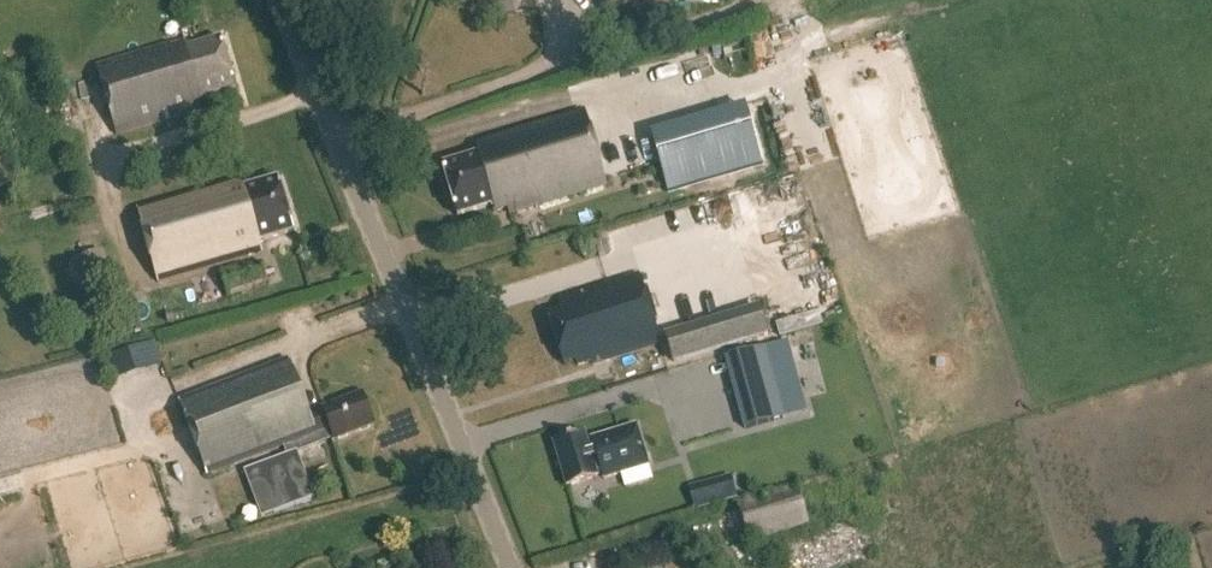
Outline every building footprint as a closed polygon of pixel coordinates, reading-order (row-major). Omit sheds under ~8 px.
[(489,16),(515,14),(514,0),(497,0),(488,1),(489,16)] [(236,91),(222,39),(186,49),(185,43),(171,47),(170,43),(96,64),(116,135),(205,111),(202,100),(236,91)] [(668,194),(762,167),(746,109),(652,137),(668,194)] [(510,216),(532,209),(532,208),(584,193),(606,186),(585,114),(476,147),(479,156),(444,167),(459,218),(492,208),(493,214),(508,209),(510,216)] [(293,233),(278,180),(242,190),(232,182),(137,209),(158,283),(262,253),(259,243),(293,233)] [(80,294),(106,289),(97,255),(71,262),(80,294)] [(661,344),(640,276),(558,301),(562,313),(548,317),(564,366),(576,363),(578,367),(593,363),(594,365),(661,344)] [(662,332),(670,360),(766,331),(758,303),(662,332)] [(782,408),(804,402),(789,342),(725,359),(744,431),(785,419),(782,408)] [(289,359),(179,402),(208,476),(283,446),(287,456),(244,473),(262,520),(315,499),(298,454),(333,440),(334,442),(375,426),(363,394),(320,411),(322,415),(312,418),(289,359)] [(595,446),(590,448),(586,434),(554,443),(567,488),(599,479),(597,472),(602,471),(605,480),(650,467),(638,427),(593,440),(595,446)] [(737,505),(749,545),(810,527),(798,487),(737,505)]
